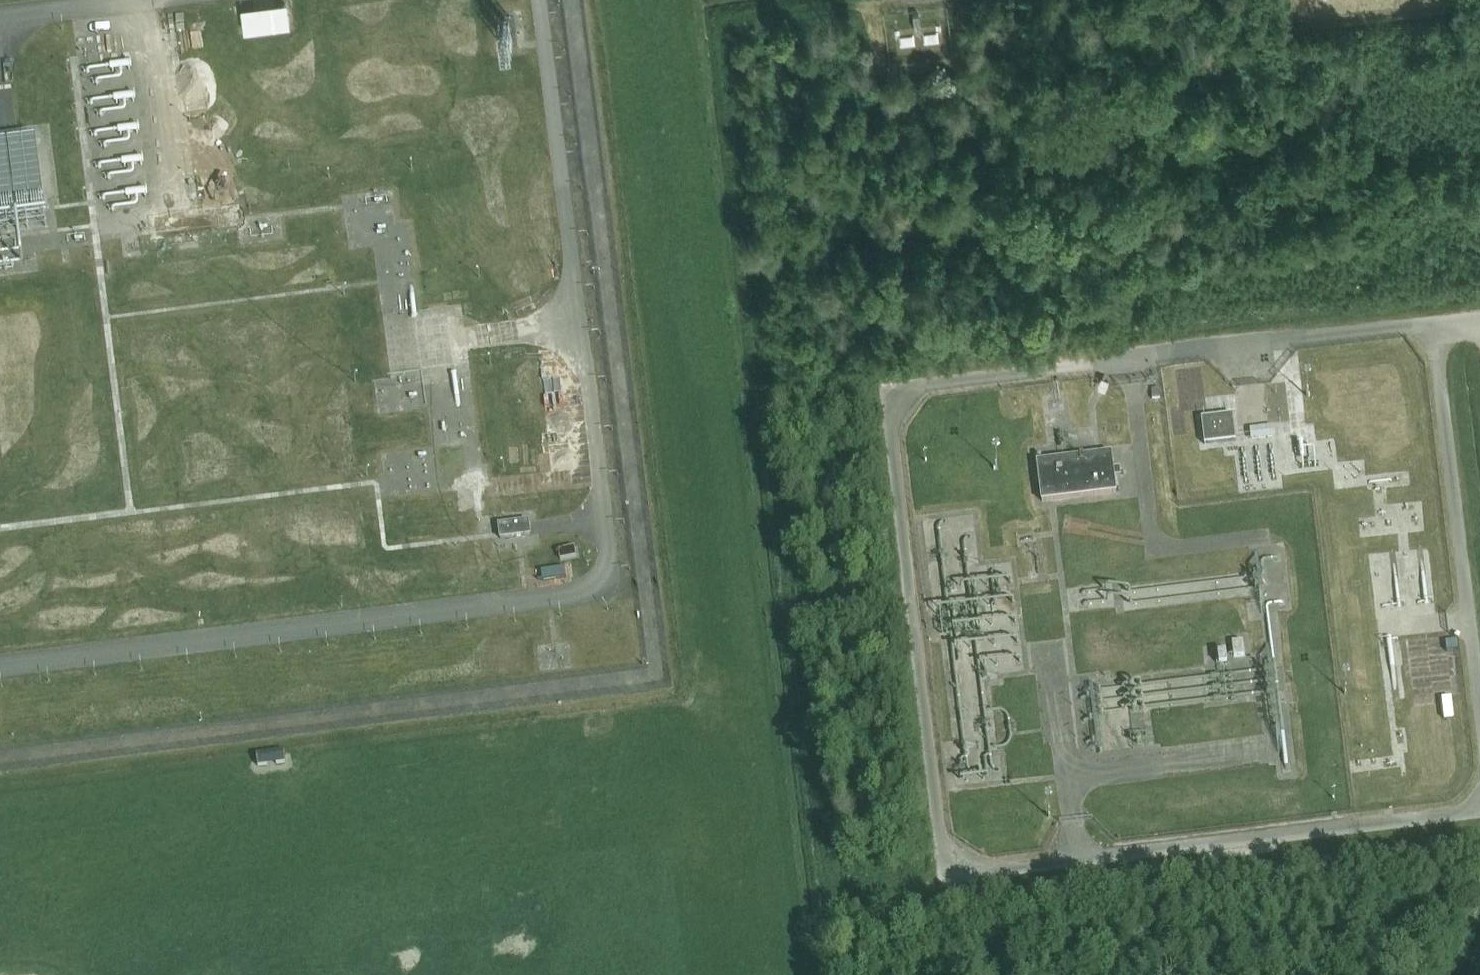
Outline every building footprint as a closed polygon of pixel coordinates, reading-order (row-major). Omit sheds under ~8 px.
[(249,30),(293,24),(290,2),(246,7),(249,30)] [(0,146),(0,210),(43,205),(36,142),(0,146)] [(1159,388),(1151,389),(1152,399),(1160,399),(1159,388)] [(1204,446),(1236,442),(1233,417),(1201,421),(1204,446)] [(1274,427),(1251,430),(1252,441),(1276,439),(1274,427)] [(1111,454),(1077,458),(1036,464),(1041,504),(1116,494),(1111,454)] [(504,537),(534,533),(532,520),(502,524),(504,537)] [(1232,642),(1234,657),(1245,656),(1243,641),(1232,642)] [(1225,652),(1217,653),(1219,667),(1228,665),(1225,652)]
